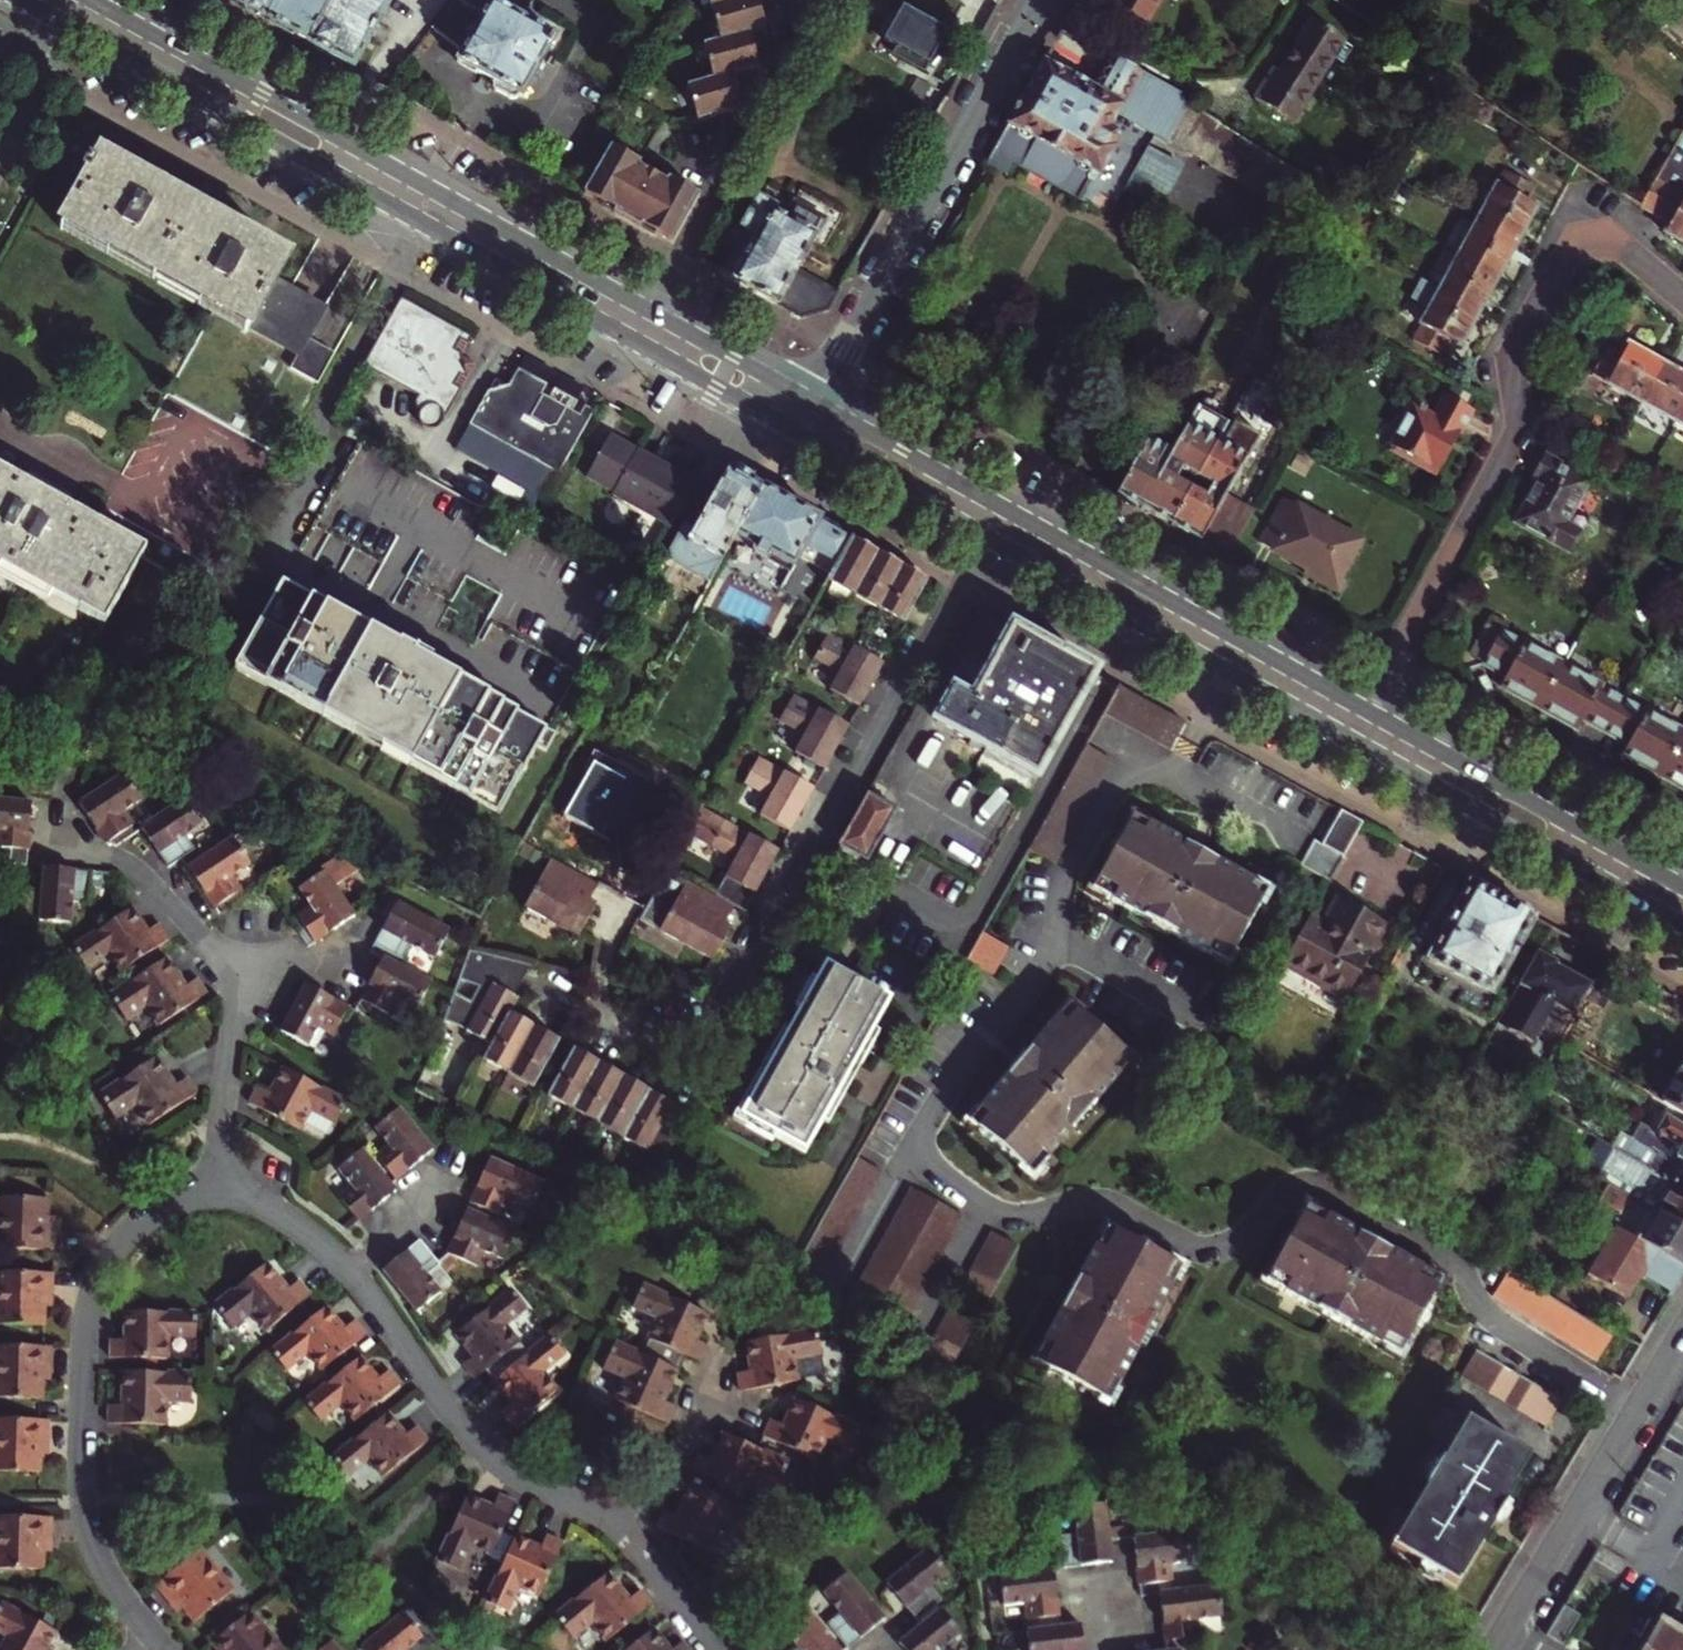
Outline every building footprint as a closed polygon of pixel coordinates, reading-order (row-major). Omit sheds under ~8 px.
[(267,21),(279,0),(230,0),(267,21)] [(267,21),(309,44),(334,0),(279,0),(267,21)] [(309,44),(354,69),(393,0),(334,0),(309,44)] [(556,37),(492,2),(484,14),(459,0),(456,0),(433,29),(461,54),(457,62),(493,83),(492,86),(493,88),(494,90),(512,100),(518,97),(522,99),(556,37)] [(735,110),(730,93),(736,91),(731,74),(751,69),(747,52),(753,51),(748,33),(764,29),(759,11),(753,13),(750,0),(697,0),(700,10),(709,8),(713,24),(705,27),(710,45),(693,50),(698,68),(707,66),(711,80),(677,90),(682,108),(691,106),(695,121),(735,110)] [(756,0),(750,0),(753,13),(759,11),(756,0)] [(1158,0),(1108,0),(1145,22),(1158,0)] [(896,2),(875,38),(930,68),(950,32),(896,2)] [(1682,46),(1682,10),(1665,33),(1682,47),(1682,46)] [(1345,42),(1347,40),(1317,20),(1283,71),(1277,67),(1256,97),(1292,121),(1335,57),(1345,64),(1355,49),(1345,42)] [(757,67),(753,51),(747,52),(751,69),(757,67)] [(1047,59),(989,162),(1001,167),(1078,205),(1083,202),(1113,214),(1125,189),(1163,206),(1184,168),(1165,156),(1196,100),(1144,73),(1117,58),(1100,87),(1047,59)] [(741,108),(736,91),(730,93),(735,110),(741,108)] [(641,163),(609,145),(582,193),(616,211),(614,214),(638,228),(640,224),(672,242),(698,194),(670,179),(668,182),(639,166),(641,163)] [(28,482),(0,467),(0,570),(29,586),(33,579),(81,605),(78,610),(104,625),(141,559),(200,592),(334,353),(307,338),(323,308),(273,280),(286,257),(284,257),(282,257),(102,157),(103,156),(100,155),(94,165),(87,161),(80,173),(88,177),(58,230),(61,231),(64,226),(214,310),(97,520),(64,502),(28,482)] [(1659,179),(1672,187),(1655,216),(1670,224),(1665,234),(1682,244),(1682,161),(1673,155),(1659,179)] [(1506,171),(1479,221),(1518,242),(1537,207),(1528,202),(1536,187),(1506,171)] [(1659,179),(1641,208),(1655,216),(1672,187),(1659,179)] [(828,310),(839,291),(797,267),(817,231),(815,230),(823,216),(798,202),(790,216),(776,208),(780,202),(760,191),(738,229),(747,234),(757,240),(733,281),(800,318),(828,310)] [(1479,221),(1460,255),(1499,276),(1518,242),(1479,221)] [(747,234),(724,276),(733,281),(757,240),(747,234)] [(1480,311),(1499,276),(1460,255),(1441,290),(1480,311)] [(1480,311),(1441,290),(1422,279),(1412,298),(1431,308),(1414,338),(1444,355),(1452,340),(1461,345),(1480,311)] [(470,336),(400,297),(362,365),(417,396),(414,402),(420,422),(426,428),(430,422),(433,422),(437,421),(443,417),(445,415),(474,363),(459,355),(470,336)] [(1593,376),(1643,403),(1665,364),(1630,346),(1625,355),(1610,347),(1593,376)] [(1677,422),(1682,411),(1682,375),(1665,364),(1643,403),(1677,422)] [(593,409),(517,368),(509,384),(487,392),(469,424),(558,473),(593,409)] [(1436,474),(1470,411),(1445,397),(1433,418),(1413,407),(1390,447),(1396,450),(1398,457),(1403,460),(1410,459),(1436,474)] [(1117,494),(1171,525),(1221,436),(1229,422),(1199,406),(1172,454),(1146,441),(1117,494)] [(1221,436),(1171,525),(1203,542),(1228,556),(1253,513),(1227,498),(1261,436),(1236,423),(1226,439),(1221,436)] [(613,491),(613,492),(671,525),(674,520),(692,486),(694,483),(637,451),(637,450),(610,434),(586,476),(613,491)] [(1538,481),(1516,522),(1570,552),(1581,533),(1565,524),(1589,481),(1544,456),(1532,478),(1538,481)] [(709,582),(735,535),(762,487),(715,460),(698,490),(680,523),(684,525),(666,557),(687,569),(709,582)] [(28,482),(64,502),(67,496),(32,477),(28,482)] [(698,490),(692,486),(674,520),(680,523),(698,490)] [(851,537),(762,487),(735,535),(756,547),(752,553),(790,574),(798,559),(829,576),(851,537)] [(1358,540),(1282,498),(1257,541),(1305,568),(1308,563),(1337,579),(1358,540)] [(850,594),(875,550),(851,537),(829,576),(826,581),(850,594)] [(900,564),(875,550),(850,594),(875,608),(900,564)] [(687,569),(666,557),(657,572),(678,584),(687,569)] [(918,574),(900,564),(875,608),(900,622),(921,584),(918,574)] [(234,667),(496,816),(544,733),(545,732),(429,666),(432,661),(416,652),(413,656),(283,581),(234,667)] [(981,745),(1036,776),(1093,672),(1012,626),(994,659),(972,699),(953,689),(936,720),(970,739),(967,743),(979,749),(981,745)] [(1483,663),(1499,635),(1484,627),(1469,655),(1483,663)] [(1500,686),(1539,708),(1562,666),(1501,632),(1499,635),(1483,663),(1506,676),(1500,686)] [(882,663),(829,634),(815,658),(840,672),(830,689),(858,705),(882,663)] [(976,648),(960,677),(953,689),(972,699),(994,659),(976,648)] [(1624,700),(1562,666),(1539,708),(1578,730),(1583,720),(1606,732),(1624,700)] [(1185,724),(1118,686),(1103,713),(1171,751),(1185,724)] [(795,753),(823,769),(847,726),(794,696),(781,722),(805,735),(795,753)] [(1624,700),(1606,732),(1628,745),(1623,755),(1661,776),(1682,737),(1682,733),(1624,700)] [(1661,776),(1682,788),(1682,737),(1661,776)] [(1113,760),(1086,745),(1046,817),(1028,849),(1055,864),(1113,760)] [(761,813),(789,829),(813,787),(760,758),(747,783),(771,795),(761,813)] [(126,771),(80,798),(105,838),(106,839),(133,822),(124,806),(141,796),(131,782),(126,771)] [(868,794),(833,856),(861,871),(866,861),(868,862),(897,810),(868,794)] [(200,819),(183,795),(138,825),(165,864),(176,856),(193,845),(183,830),(200,819)] [(27,799),(0,797),(0,844),(23,846),(27,799)] [(779,848),(701,807),(687,831),(736,858),(727,875),(737,881),(755,891),(779,848)] [(1149,826),(1153,820),(1132,808),(1124,823),(1129,826),(1134,818),(1149,826)] [(1342,856),(1361,822),(1340,810),(1320,844),(1342,856)] [(1129,826),(1098,882),(1093,890),(1109,899),(1148,921),(1172,934),(1212,957),(1227,965),(1231,957),(1263,902),(1267,893),(1252,884),(1212,862),(1189,849),(1149,826),(1134,818),(1129,826)] [(244,860),(227,836),(183,865),(210,904),(237,886),(227,872),(244,860)] [(1342,856),(1320,844),(1314,841),(1300,866),(1328,881),(1342,856)] [(1212,862),(1216,855),(1193,842),(1189,849),(1212,862)] [(319,868),(295,884),(307,901),(292,911),(310,938),(350,912),(330,882),(364,860),(341,848),(317,864),(319,868)] [(599,883),(553,858),(526,908),(579,936),(597,903),(590,899),(599,883)] [(85,899),(88,866),(41,861),(36,915),(66,918),(68,897),(85,899)] [(1105,904),(1109,899),(1093,890),(1098,882),(1092,878),(1085,892),(1105,904)] [(1269,905),(1277,890),(1256,878),(1252,884),(1267,893),(1263,902),(1269,905)] [(658,928),(711,959),(729,928),(721,924),(732,905),(686,880),(658,928)] [(755,891),(737,881),(728,896),(746,906),(755,891)] [(1441,933),(1428,958),(1490,992),(1533,917),(1470,882),(1457,905),(1456,904),(1441,932),(1441,933)] [(1282,964),(1343,998),(1385,922),(1336,894),(1321,920),(1310,913),(1282,964)] [(393,899),(373,936),(370,941),(400,957),(408,941),(426,950),(440,924),(393,899)] [(142,928),(127,906),(69,944),(81,963),(103,948),(124,980),(161,956),(152,943),(163,935),(153,921),(142,928)] [(1145,927),(1169,940),(1172,934),(1148,921),(1145,927)] [(1009,947),(982,932),(967,959),(993,974),(1009,947)] [(1558,962),(1538,950),(1496,1024),(1530,1043),(1536,1033),(1557,1045),(1592,985),(1570,973),(1567,978),(1553,970),(1558,962)] [(427,979),(380,954),(357,996),(386,1011),(395,995),(413,1005),(427,979)] [(1490,992),(1428,958),(1422,954),(1417,964),(1490,1006),(1496,996),(1490,992)] [(179,984),(161,956),(124,980),(104,993),(120,1017),(141,1003),(154,1022),(201,991),(191,976),(179,984)] [(532,964),(501,957),(489,980),(496,984),(470,1031),(494,1044),(512,1011),(520,997),(516,995),(532,964)] [(1209,962),(1230,974),(1238,960),(1231,957),(1227,965),(1212,957),(1209,962)] [(1572,969),(1558,962),(1553,970),(1567,978),(1570,973),(1572,969)] [(800,1012),(740,1117),(805,1153),(856,1062),(862,1066),(879,1034),(873,1030),(890,1001),(825,966),(816,981),(811,978),(794,1009),(800,1012)] [(330,1032),(346,1004),(304,982),(279,1029),(305,1043),(315,1024),(330,1032)] [(1081,1006),(1068,994),(1052,1013),(1057,1018),(1069,1004),(1077,1011),(1081,1006)] [(1011,1072),(980,1107),(968,1121),(976,1128),(1024,1169),(1032,1175),(1044,1162),(1074,1126),(1091,1107),(1121,1072),(1133,1058),(1125,1051),(1077,1011),(1069,1004),(1057,1018),(1028,1052),(1011,1072)] [(508,1073),(535,1025),(512,1011),(494,1044),(486,1060),(508,1073)] [(560,1039),(535,1025),(508,1073),(533,1087),(560,1039)] [(1127,1077),(1143,1058),(1129,1046),(1125,1051),(1133,1058),(1121,1072),(1127,1077)] [(1028,1052),(1022,1048),(1006,1067),(1011,1072),(1028,1052)] [(550,1096),(573,1109),(600,1061),(577,1049),(550,1096)] [(158,1089),(140,1061),(84,1097),(99,1121),(121,1107),(133,1127),(180,1097),(170,1081),(158,1089)] [(624,1074),(600,1061),(573,1109),(597,1122),(624,1074)] [(1662,1100),(1682,1112),(1682,1064),(1662,1100)] [(332,1120),(343,1099),(282,1066),(269,1091),(256,1084),(247,1100),(297,1128),(309,1107),(332,1120)] [(622,1136),(649,1088),(624,1074),(597,1122),(622,1136)] [(691,1111),(649,1088),(622,1136),(664,1159),(691,1111)] [(1662,1100),(1647,1127),(1682,1148),(1682,1112),(1662,1100)] [(980,1107),(975,1103),(959,1122),(972,1133),(976,1128),(968,1121),(980,1107)] [(370,1150),(391,1176),(415,1156),(428,1146),(394,1104),(370,1123),(383,1139),(370,1150)] [(1080,1131),(1096,1112),(1091,1107),(1074,1126),(1080,1131)] [(1682,1188),(1682,1148),(1647,1127),(1640,1123),(1632,1138),(1620,1131),(1612,1147),(1614,1148),(1682,1188)] [(332,1192),(353,1217),(390,1186),(355,1146),(331,1165),(345,1182),(332,1192)] [(1637,1182),(1642,1185),(1639,1191),(1670,1209),(1668,1211),(1682,1220),(1682,1188),(1614,1148),(1605,1163),(1637,1182)] [(526,1207),(538,1179),(484,1155),(465,1199),(495,1212),(501,1196),(526,1207)] [(885,1170),(858,1155),(786,1285),(812,1300),(885,1170)] [(1033,1185),(1049,1166),(1044,1162),(1032,1175),(1024,1169),(1020,1174),(1033,1185)] [(1637,1182),(1630,1195),(1655,1209),(1682,1226),(1682,1220),(1668,1211),(1670,1209),(1639,1191),(1642,1185),(1637,1182)] [(842,1316),(893,1343),(965,1214),(914,1186),(842,1316)] [(42,1241),(43,1217),(35,1217),(35,1205),(36,1188),(0,1187),(0,1241),(42,1241)] [(1323,1207),(1302,1196),(1294,1211),(1299,1214),(1304,1204),(1320,1213),(1323,1207)] [(1599,1199),(1591,1212),(1616,1226),(1637,1239),(1645,1226),(1599,1199)] [(1383,1248),(1360,1235),(1320,1213),(1304,1204),(1299,1214),(1268,1270),(1263,1279),(1279,1287),(1319,1309),(1342,1322),(1382,1344),(1398,1353),(1402,1345),(1433,1288),(1439,1279),(1423,1270),(1383,1248)] [(43,1205),(35,1205),(35,1217),(43,1217),(43,1205)] [(461,1206),(442,1249),(471,1262),(478,1246),(498,1255),(510,1228),(461,1206)] [(1655,1209),(1645,1226),(1637,1239),(1682,1267),(1682,1226),(1655,1209)] [(1116,1222),(1102,1215),(1091,1236),(1097,1240),(1105,1224),(1113,1229),(1116,1222)] [(1139,1344),(1151,1322),(1173,1281),(1181,1265),(1173,1261),(1113,1229),(1105,1224),(1097,1240),(1075,1281),(1063,1303),(1039,1348),(1033,1360),(1041,1364),(1100,1396),(1109,1401),(1116,1389),(1139,1344)] [(1616,1226),(1588,1273),(1630,1298),(1640,1280),(1643,1276),(1651,1281),(1649,1285),(1669,1297),(1682,1274),(1682,1267),(1637,1239),(1616,1226)] [(1386,1242),(1363,1229),(1360,1235),(1383,1248),(1386,1242)] [(1019,1245),(994,1231),(965,1283),(990,1297),(1019,1245)] [(435,1259),(432,1257),(413,1233),(377,1262),(411,1304),(435,1286),(422,1270),(435,1259)] [(1179,1284),(1191,1262),(1176,1254),(1173,1261),(1181,1265),(1173,1281),(1179,1284)] [(0,1264),(0,1316),(32,1317),(32,1298),(33,1288),(41,1289),(41,1265),(0,1264)] [(293,1290),(271,1264),(219,1306),(237,1329),(258,1313),(272,1330),(315,1296),(304,1281),(293,1290)] [(1426,1264),(1423,1270),(1439,1279),(1433,1288),(1439,1291),(1447,1276),(1426,1264)] [(1262,1267),(1254,1281),(1275,1293),(1279,1287),(1263,1279),(1268,1270),(1262,1267)] [(1597,1356),(1612,1330),(1507,1269),(1492,1295),(1597,1356)] [(1640,1280),(1649,1285),(1651,1281),(1643,1276),(1640,1280)] [(1075,1281),(1069,1277),(1057,1300),(1063,1303),(1075,1281)] [(702,1306),(638,1278),(628,1299),(653,1310),(643,1331),(695,1355),(703,1338),(690,1332),(702,1306)] [(520,1300),(506,1283),(451,1326),(468,1348),(457,1356),(469,1371),(514,1335),(499,1317),(520,1300)] [(33,1288),(32,1298),(41,1299),(41,1289),(33,1288)] [(951,1308),(922,1359),(948,1373),(976,1323),(951,1308)] [(328,1309),(274,1353),(289,1371),(307,1355),(330,1382),(346,1369),(339,1360),(368,1337),(356,1323),(346,1332),(328,1309)] [(1319,1309),(1315,1315),(1338,1328),(1342,1322),(1319,1309)] [(197,1316),(128,1313),(127,1340),(113,1340),(112,1359),(169,1361),(171,1338),(197,1339),(197,1316)] [(1145,1347),(1157,1325),(1151,1322),(1139,1344),(1145,1347)] [(816,1346),(812,1323),(743,1336),(748,1362),(734,1365),(737,1384),(795,1373),(790,1351),(816,1346)] [(559,1345),(545,1326),(490,1371),(508,1393),(497,1402),(509,1416),(553,1380),(539,1362),(559,1345)] [(657,1393),(671,1363),(610,1335),(598,1361),(622,1372),(611,1394),(663,1417),(671,1400),(657,1393)] [(0,1338),(0,1390),(30,1391),(30,1372),(30,1363),(38,1363),(39,1339),(0,1338)] [(1382,1344),(1379,1350),(1400,1362),(1408,1348),(1402,1345),(1398,1353),(1382,1344)] [(1033,1360),(1039,1348),(1033,1345),(1022,1366),(1036,1373),(1041,1364),(1033,1360)] [(1563,1395),(1477,1345),(1462,1371),(1547,1421),(1563,1395)] [(378,1382),(362,1361),(307,1404),(321,1422),(342,1406),(356,1423),(401,1387),(390,1373),(378,1382)] [(30,1363),(30,1372),(38,1372),(38,1363),(30,1363)] [(194,1376),(126,1373),(125,1407),(111,1407),(111,1425),(167,1427),(168,1403),(193,1404),(194,1376)] [(1111,1413),(1122,1392),(1116,1389),(1109,1401),(1100,1396),(1095,1405),(1111,1413)] [(858,1422),(795,1393),(783,1418),(770,1412),(762,1429),(814,1453),(824,1432),(848,1443),(858,1422)] [(1515,1477),(1531,1449),(1445,1399),(1427,1429),(1450,1442),(1443,1455),(1441,1454),(1424,1483),(1426,1484),(1406,1519),(1411,1522),(1397,1546),(1458,1581),(1510,1493),(1509,1493),(1517,1478),(1515,1477)] [(28,1445),(28,1435),(36,1436),(37,1411),(0,1411),(0,1463),(27,1464),(28,1445)] [(405,1438),(388,1417),(333,1461),(348,1479),(369,1462),(383,1480),(429,1444),(417,1429),(405,1438)] [(787,1456),(727,1428),(723,1427),(712,1452),(700,1447),(692,1464),(744,1488),(754,1466),(778,1477),(787,1456)] [(28,1435),(28,1445),(36,1445),(36,1436),(28,1435)] [(740,1533),(751,1507),(689,1480),(675,1511),(663,1506),(656,1522),(707,1545),(717,1523),(740,1533)] [(492,1507),(467,1496),(439,1560),(460,1569),(471,1544),(492,1554),(515,1502),(497,1494),(492,1507)] [(1112,1559),(1109,1539),(1105,1501),(1073,1505),(1077,1532),(1061,1533),(1065,1565),(1112,1559)] [(0,1518),(0,1571),(28,1571),(28,1553),(28,1542),(36,1542),(36,1518),(0,1518)] [(1411,1522),(1406,1519),(1392,1542),(1397,1546),(1411,1522)] [(1187,1525),(1133,1533),(1133,1536),(1139,1580),(1171,1576),(1169,1559),(1190,1555),(1187,1525)] [(1065,1565),(1061,1533),(1049,1534),(1053,1566),(1065,1565)] [(540,1549),(515,1538),(486,1602),(507,1611),(518,1586),(540,1596),(563,1544),(546,1536),(540,1549)] [(244,1585),(211,1544),(167,1579),(182,1598),(188,1593),(194,1601),(205,1615),(244,1585)] [(948,1572),(928,1547),(886,1581),(916,1619),(942,1599),(931,1586),(948,1572)] [(1058,1614),(1053,1566),(1000,1573),(1004,1604),(1025,1601),(1027,1617),(1034,1617),(1058,1614)] [(884,1617),(847,1571),(822,1591),(838,1611),(826,1622),(846,1647),(881,1619),(884,1617)] [(608,1643),(653,1608),(641,1593),(628,1603),(608,1576),(556,1618),(573,1640),(594,1625),(608,1643)] [(1241,1611),(1238,1581),(1178,1587),(1184,1635),(1216,1632),(1214,1614),(1241,1611)] [(188,1606),(194,1601),(188,1593),(182,1598),(188,1606)] [(1565,1603),(1547,1633),(1563,1642),(1581,1613),(1565,1603)] [(49,1633),(0,1605),(0,1637),(0,1638),(0,1649),(39,1649),(49,1633)] [(233,1649),(290,1649),(293,1648),(260,1605),(222,1636),(233,1649)] [(941,1608),(921,1624),(899,1641),(906,1649),(948,1649),(944,1645),(960,1632),(941,1608)] [(808,1609),(784,1628),(798,1645),(792,1649),(842,1649),(808,1609)] [(408,1649),(424,1637),(406,1613),(364,1648),(365,1649),(408,1649)] [(1035,1627),(1059,1624),(1058,1614),(1034,1617),(1035,1627)] [(1659,1618),(1640,1649),(1682,1649),(1682,1632),(1659,1618)] [(1059,1624),(1035,1627),(1028,1627),(1030,1649),(1084,1649),(1080,1622),(1059,1624)] [(654,1631),(630,1649),(669,1649),(654,1631)]
